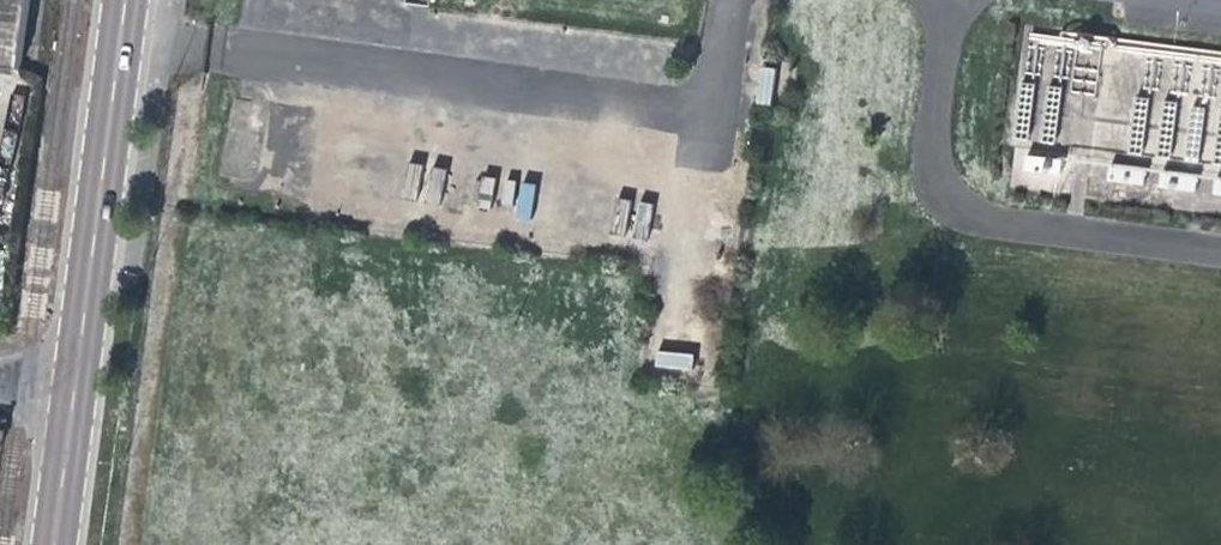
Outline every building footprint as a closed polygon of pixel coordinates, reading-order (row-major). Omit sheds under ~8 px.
[(15,66),(24,0),(0,0),(0,64),(15,66)] [(1056,178),(1059,160),(1030,155),(1027,173),(1056,178)] [(1111,163),(1108,181),(1141,185),(1144,168),(1111,163)] [(691,370),(693,355),(657,350),(655,365),(691,370)]
